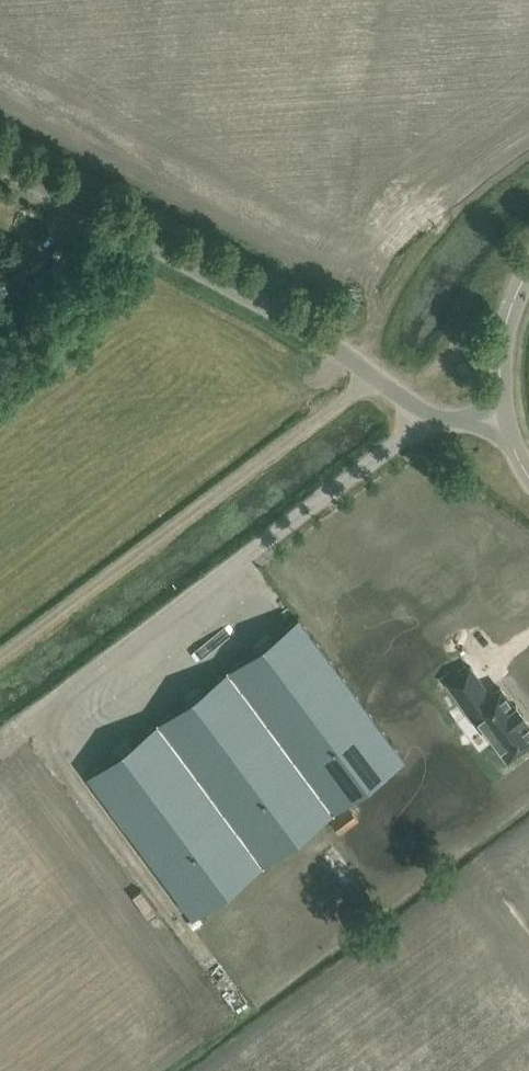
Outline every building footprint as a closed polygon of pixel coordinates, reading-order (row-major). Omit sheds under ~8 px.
[(404,756),(299,616),(87,775),(192,915),(404,756)] [(473,709),(508,757),(528,741),(528,724),(524,717),(526,715),(516,703),(514,704),(501,686),(492,693),(470,664),(446,682),(469,712),(473,709)] [(340,833),(360,818),(349,804),(329,819),(340,833)]
